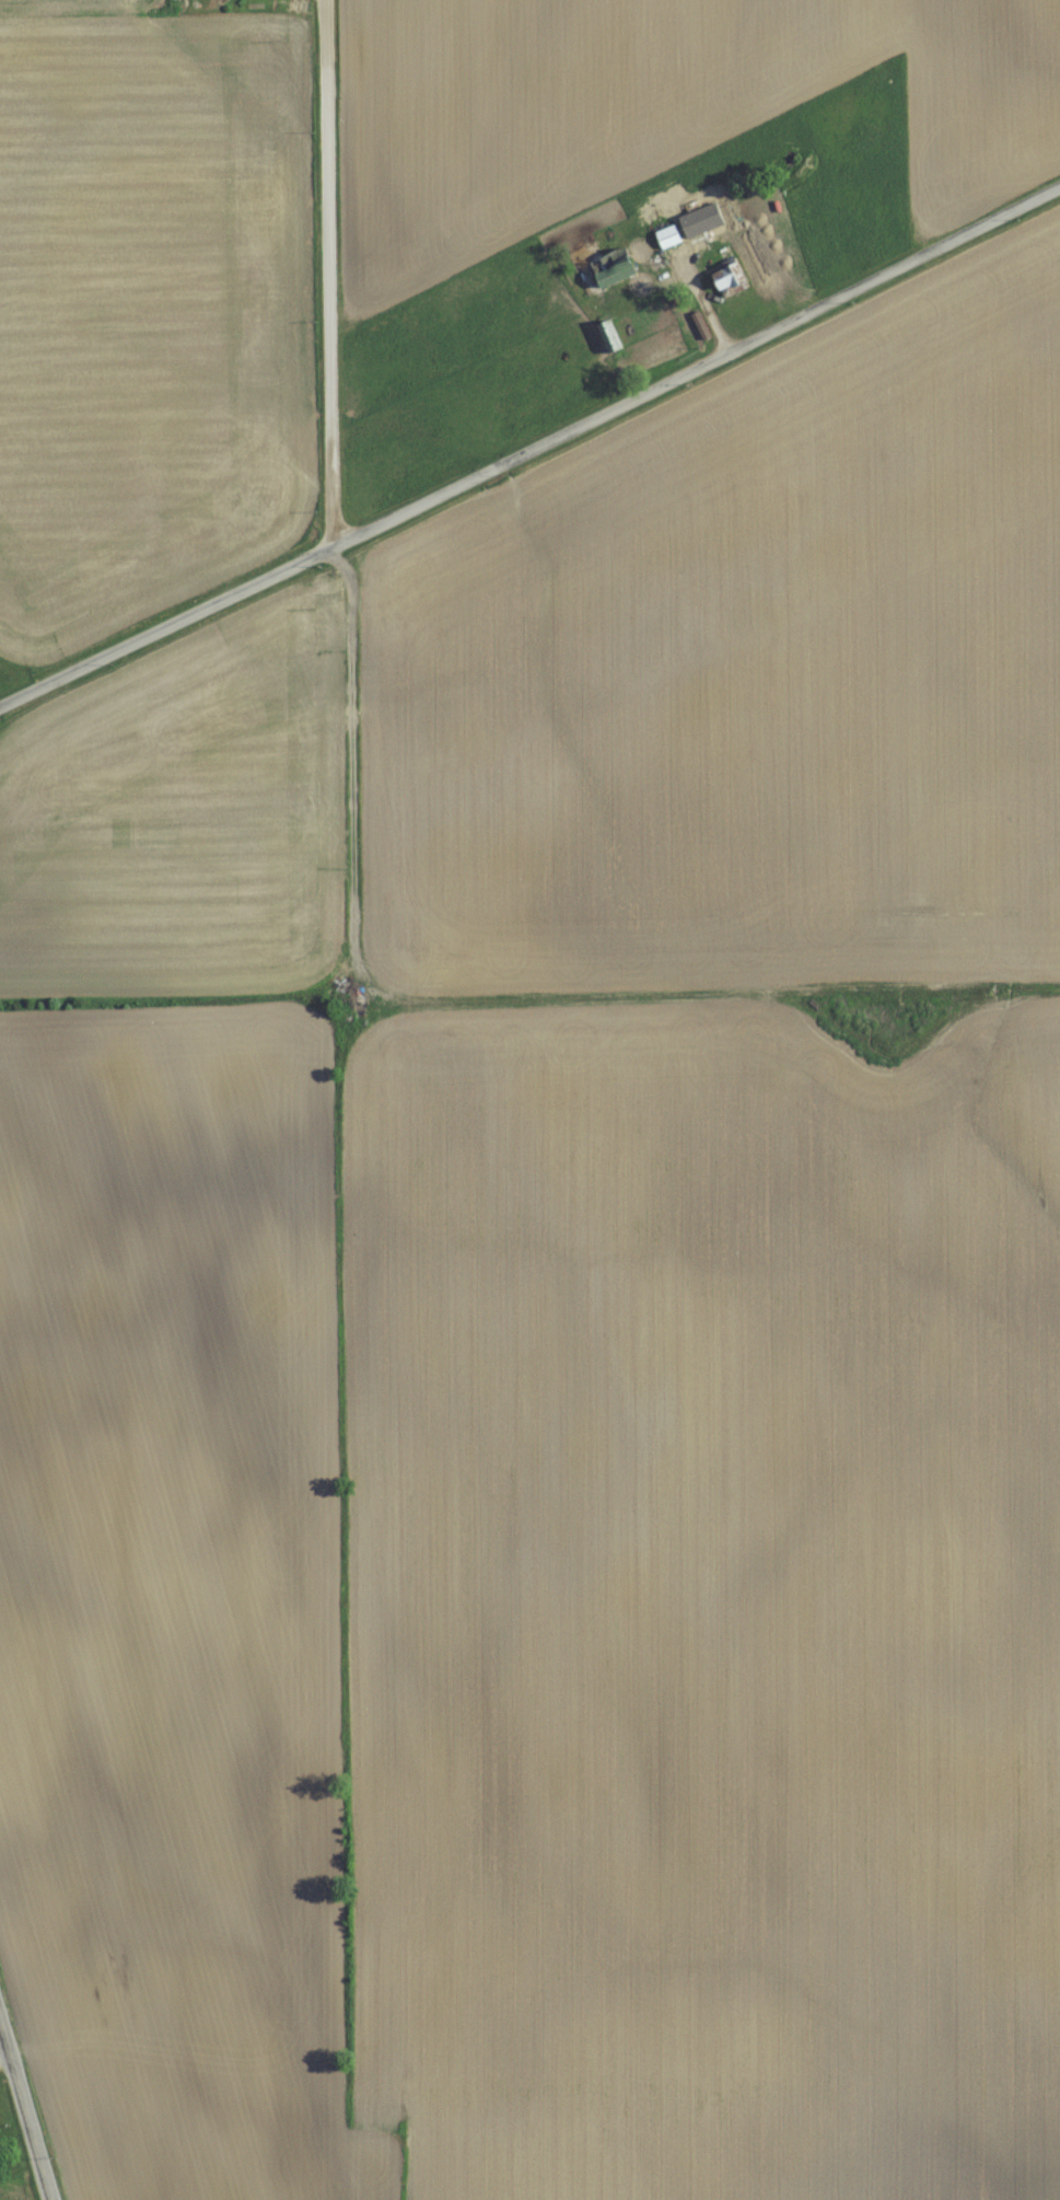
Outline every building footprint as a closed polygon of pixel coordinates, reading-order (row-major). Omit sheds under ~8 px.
[(650,230),(655,249),(679,242),(673,223),(650,230)] [(578,263),(592,290),(629,272),(615,245),(578,263)] [(703,270),(713,297),(740,287),(730,260),(703,270)]
